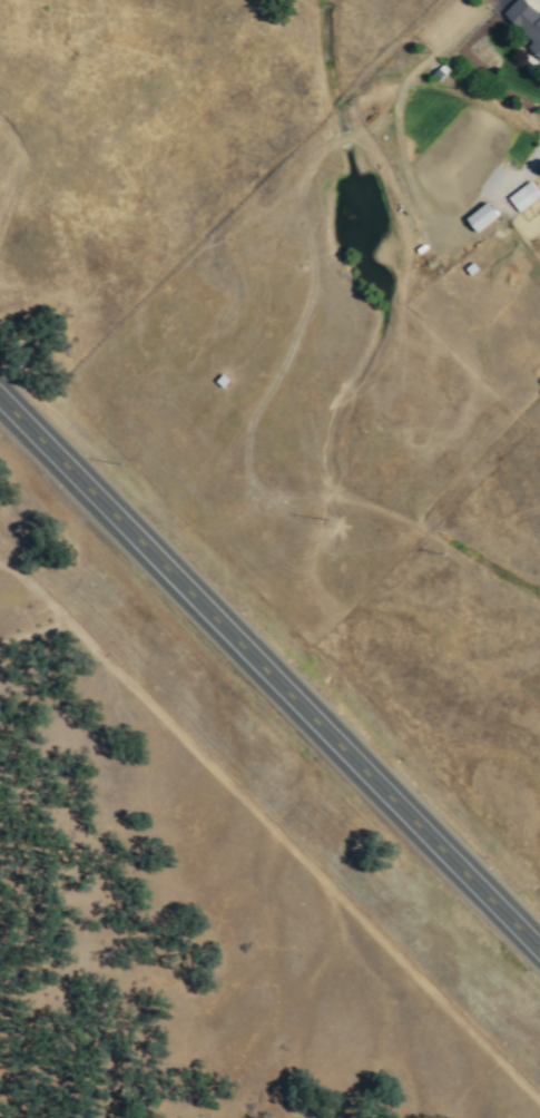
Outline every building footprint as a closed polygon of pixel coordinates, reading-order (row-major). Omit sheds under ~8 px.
[(538,17),(522,0),(514,0),(500,13),(528,43),(524,47),(539,64),(539,15),(538,17)] [(539,196),(531,181),(506,196),(516,211),(539,196)] [(495,217),(484,202),(463,219),(474,233),(495,217)]
